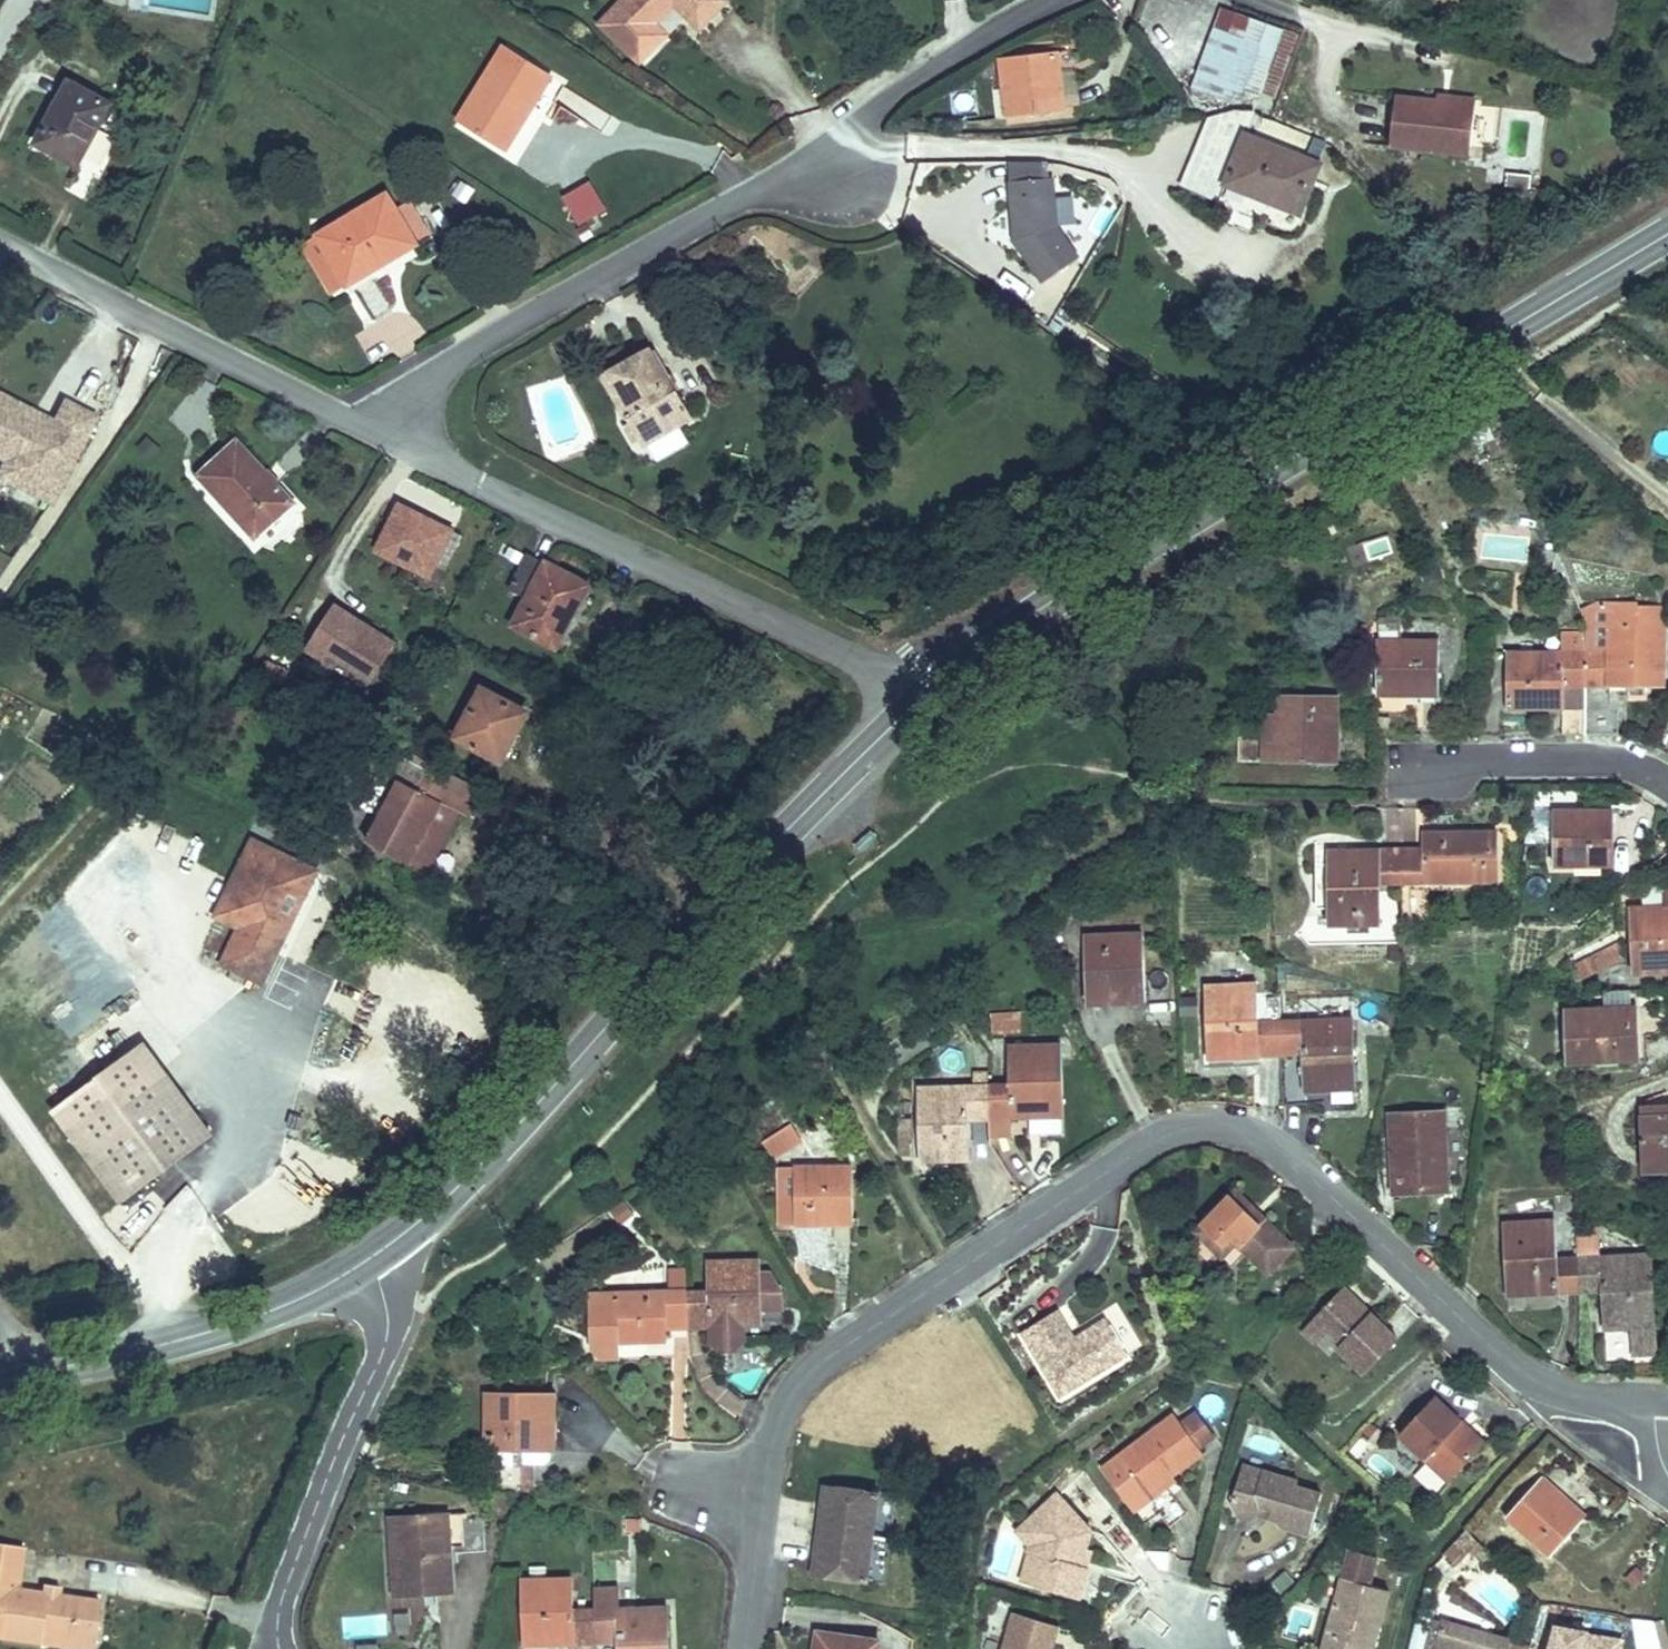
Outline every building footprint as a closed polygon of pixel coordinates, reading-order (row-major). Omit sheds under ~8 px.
[(586,16),(629,47),(651,17),(632,3),(634,0),(597,0),(586,16)] [(1233,19),(1194,4),(1162,85),(1162,96),(1191,94),(1202,98),(1209,82),(1233,19)] [(1254,27),(1233,19),(1209,82),(1230,90),(1254,27)] [(972,52),(978,106),(1032,101),(1027,46),(972,52)] [(532,77),(486,48),(441,119),(488,148),(532,77)] [(52,73),(22,134),(39,143),(44,134),(68,147),(94,94),(52,73)] [(1479,98),(1395,94),(1392,149),(1472,159),(1479,98)] [(1189,195),(1215,129),(1182,116),(1156,182),(1150,198),(1183,211),(1189,195)] [(1215,129),(1189,195),(1261,222),(1286,157),(1215,129)] [(1049,160),(1008,161),(1012,242),(1040,285),(1080,261),(1062,227),(1077,224),(1076,198),(1059,197),(1056,178),(1052,178),(1049,160)] [(578,226),(607,209),(590,181),(561,198),(578,226)] [(375,185),(304,226),(335,278),(406,237),(375,185)] [(335,278),(304,226),(285,237),(315,290),(335,278)] [(634,346),(600,365),(624,408),(614,414),(626,435),(677,406),(664,383),(657,387),(634,346)] [(624,408),(600,365),(590,371),(614,414),(624,408)] [(71,402),(42,387),(31,408),(26,418),(6,408),(11,398),(0,393),(0,473),(8,477),(18,457),(38,467),(71,402)] [(26,418),(31,408),(11,398),(6,408),(26,418)] [(211,427),(174,460),(227,523),(266,491),(211,427)] [(28,487),(38,467),(18,457),(8,477),(28,487)] [(398,501),(371,552),(429,582),(456,530),(398,501)] [(575,583),(515,553),(499,584),(520,595),(507,622),(546,642),(575,583)] [(333,604),(306,650),(371,687),(398,641),(333,604)] [(1658,694),(1664,620),(1634,618),(1635,610),(1597,609),(1575,616),(1580,634),(1585,649),(1582,739),(1600,740),(1606,692),(1658,694)] [(1582,739),(1585,649),(1580,634),(1561,633),(1561,652),(1502,651),(1500,710),(1560,711),(1558,737),(1582,739)] [(1439,703),(1441,639),(1378,637),(1377,702),(1439,703)] [(478,684),(455,732),(499,755),(511,728),(505,725),(516,701),(478,684)] [(1237,733),(1234,757),(1340,762),(1343,700),(1280,698),(1279,722),(1262,721),(1262,734),(1237,733)] [(442,767),(414,752),(399,781),(427,795),(442,767)] [(454,809),(470,817),(485,788),(442,767),(427,795),(399,781),(377,770),(361,803),(373,809),(358,840),(423,873),(454,809)] [(1555,824),(1553,873),(1608,875),(1610,820),(1578,818),(1578,824),(1555,824)] [(1499,885),(1502,832),(1427,829),(1427,850),(1404,849),(1402,883),(1499,885)] [(250,969),(305,859),(246,830),(206,910),(228,921),(213,951),(250,969)] [(1402,883),(1404,849),(1334,847),(1330,917),(1376,918),(1377,882),(1402,883)] [(1648,906),(1667,906),(1667,885),(1648,885),(1648,906)] [(1625,907),(1625,974),(1667,973),(1667,906),(1648,906),(1625,907)] [(1145,937),(1085,935),(1081,1005),(1141,1007),(1145,937)] [(1581,980),(1625,962),(1615,938),(1571,956),(1581,980)] [(1274,1066),(1273,1024),(1255,1023),(1256,984),(1200,984),(1200,1065),(1274,1066)] [(1604,993),(1604,1006),(1633,1004),(1633,992),(1604,993)] [(1637,1013),(1563,1016),(1566,1069),(1640,1065),(1637,1013)] [(1349,1097),(1351,1026),(1273,1024),(1274,1066),(1301,1065),(1299,1091),(1319,1092),(1319,1108),(1343,1110),(1344,1097),(1349,1097)] [(1055,1142),(1060,1037),(1008,1035),(1003,1081),(983,1081),(982,1112),(1020,1114),(1019,1140),(1055,1142)] [(131,1043),(46,1105),(110,1193),(196,1131),(131,1043)] [(982,1112),(983,1081),(908,1078),(903,1157),(954,1161),(957,1111),(982,1112)] [(793,1115),(751,1125),(755,1142),(797,1132),(793,1115)] [(1639,1124),(1640,1180),(1667,1180),(1667,1123),(1639,1124)] [(1443,1202),(1439,1124),(1380,1126),(1384,1204),(1443,1202)] [(841,1160),(760,1158),(759,1213),(781,1215),(779,1244),(813,1258),(815,1210),(839,1211),(841,1160)] [(1294,1238),(1238,1186),(1192,1234),(1210,1251),(1225,1234),(1263,1270),(1294,1238)] [(1554,1261),(1551,1208),(1497,1211),(1503,1300),(1575,1296),(1574,1261),(1554,1261)] [(1662,1357),(1657,1257),(1604,1258),(1605,1234),(1574,1235),(1574,1261),(1575,1296),(1603,1295),(1603,1309),(1614,1309),(1618,1329),(1638,1328),(1639,1358),(1662,1357)] [(739,1268),(740,1253),(692,1249),(690,1283),(668,1282),(670,1320),(690,1322),(689,1337),(697,1347),(708,1348),(718,1338),(719,1324),(735,1325),(737,1305),(760,1308),(761,1290),(751,1268),(739,1268)] [(670,1320),(668,1282),(597,1279),(595,1297),(566,1294),(564,1333),(575,1345),(591,1347),(595,1326),(649,1330),(651,1319),(670,1320)] [(1349,1286),(1318,1316),(1345,1342),(1341,1346),(1369,1373),(1403,1338),(1349,1286)] [(1345,1342),(1318,1316),(1307,1329),(1334,1354),(1341,1346),(1345,1342)] [(1067,1320),(1033,1342),(1076,1409),(1143,1366),(1118,1328),(1091,1344),(1094,1349),(1088,1352),(1067,1320)] [(531,1379),(464,1375),(461,1433),(467,1433),(465,1470),(491,1472),(493,1437),(520,1439),(522,1408),(530,1408),(531,1379)] [(1490,1444),(1438,1397),(1397,1443),(1448,1490),(1490,1444)] [(1179,1429),(1117,1472),(1157,1533),(1192,1511),(1180,1491),(1208,1473),(1200,1464),(1222,1451),(1204,1425),(1187,1438),(1179,1429)] [(1250,1470),(1241,1508),(1252,1524),(1273,1510),(1282,1512),(1280,1522),(1289,1524),(1294,1529),(1322,1535),(1331,1494),(1306,1488),(1306,1483),(1250,1470)] [(1556,1482),(1520,1522),(1564,1562),(1600,1522),(1556,1482)] [(889,1504),(834,1496),(822,1585),(877,1592),(889,1504)] [(1069,1499),(1025,1529),(1039,1547),(1029,1578),(1087,1595),(1093,1573),(1085,1571),(1096,1535),(1069,1499)] [(468,1507),(446,1505),(444,1544),(466,1545),(468,1507)] [(1564,1562),(1520,1522),(1507,1537),(1535,1565),(1559,1569),(1564,1562)] [(437,1528),(375,1526),(374,1575),(409,1575),(408,1583),(437,1583),(437,1528)] [(1441,1548),(1456,1567),(1481,1548),(1467,1529),(1441,1548)] [(37,1567),(40,1540),(0,1535),(0,1562),(37,1567)] [(1378,1559),(1351,1553),(1344,1582),(1371,1588),(1378,1559)] [(55,1640),(58,1620),(119,1629),(123,1595),(35,1582),(37,1567),(0,1562),(0,1632),(55,1640)] [(547,1603),(548,1571),(501,1570),(500,1643),(570,1644),(569,1604),(547,1603)] [(647,1604),(595,1603),(596,1577),(568,1576),(569,1604),(570,1644),(595,1646),(595,1648),(646,1648),(647,1604)] [(1395,1593),(1371,1588),(1344,1582),(1330,1648),(1383,1648),(1395,1593)] [(340,1639),(388,1638),(387,1614),(339,1615),(340,1639)] [(394,1635),(410,1637),(412,1616),(396,1614),(394,1635)] [(1016,1614),(1006,1648),(1057,1648),(1063,1627),(1016,1614)] [(1665,1617),(1632,1621),(1635,1648),(1667,1648),(1667,1643),(1665,1617)] [(58,1620),(55,1640),(114,1648),(116,1648),(119,1629),(58,1620)] [(1449,1648),(1520,1648),(1522,1641),(1455,1624),(1449,1648)] [(1631,1642),(1595,1639),(1595,1636),(1566,1629),(1565,1631),(1561,1648),(1630,1648),(1631,1642)]
